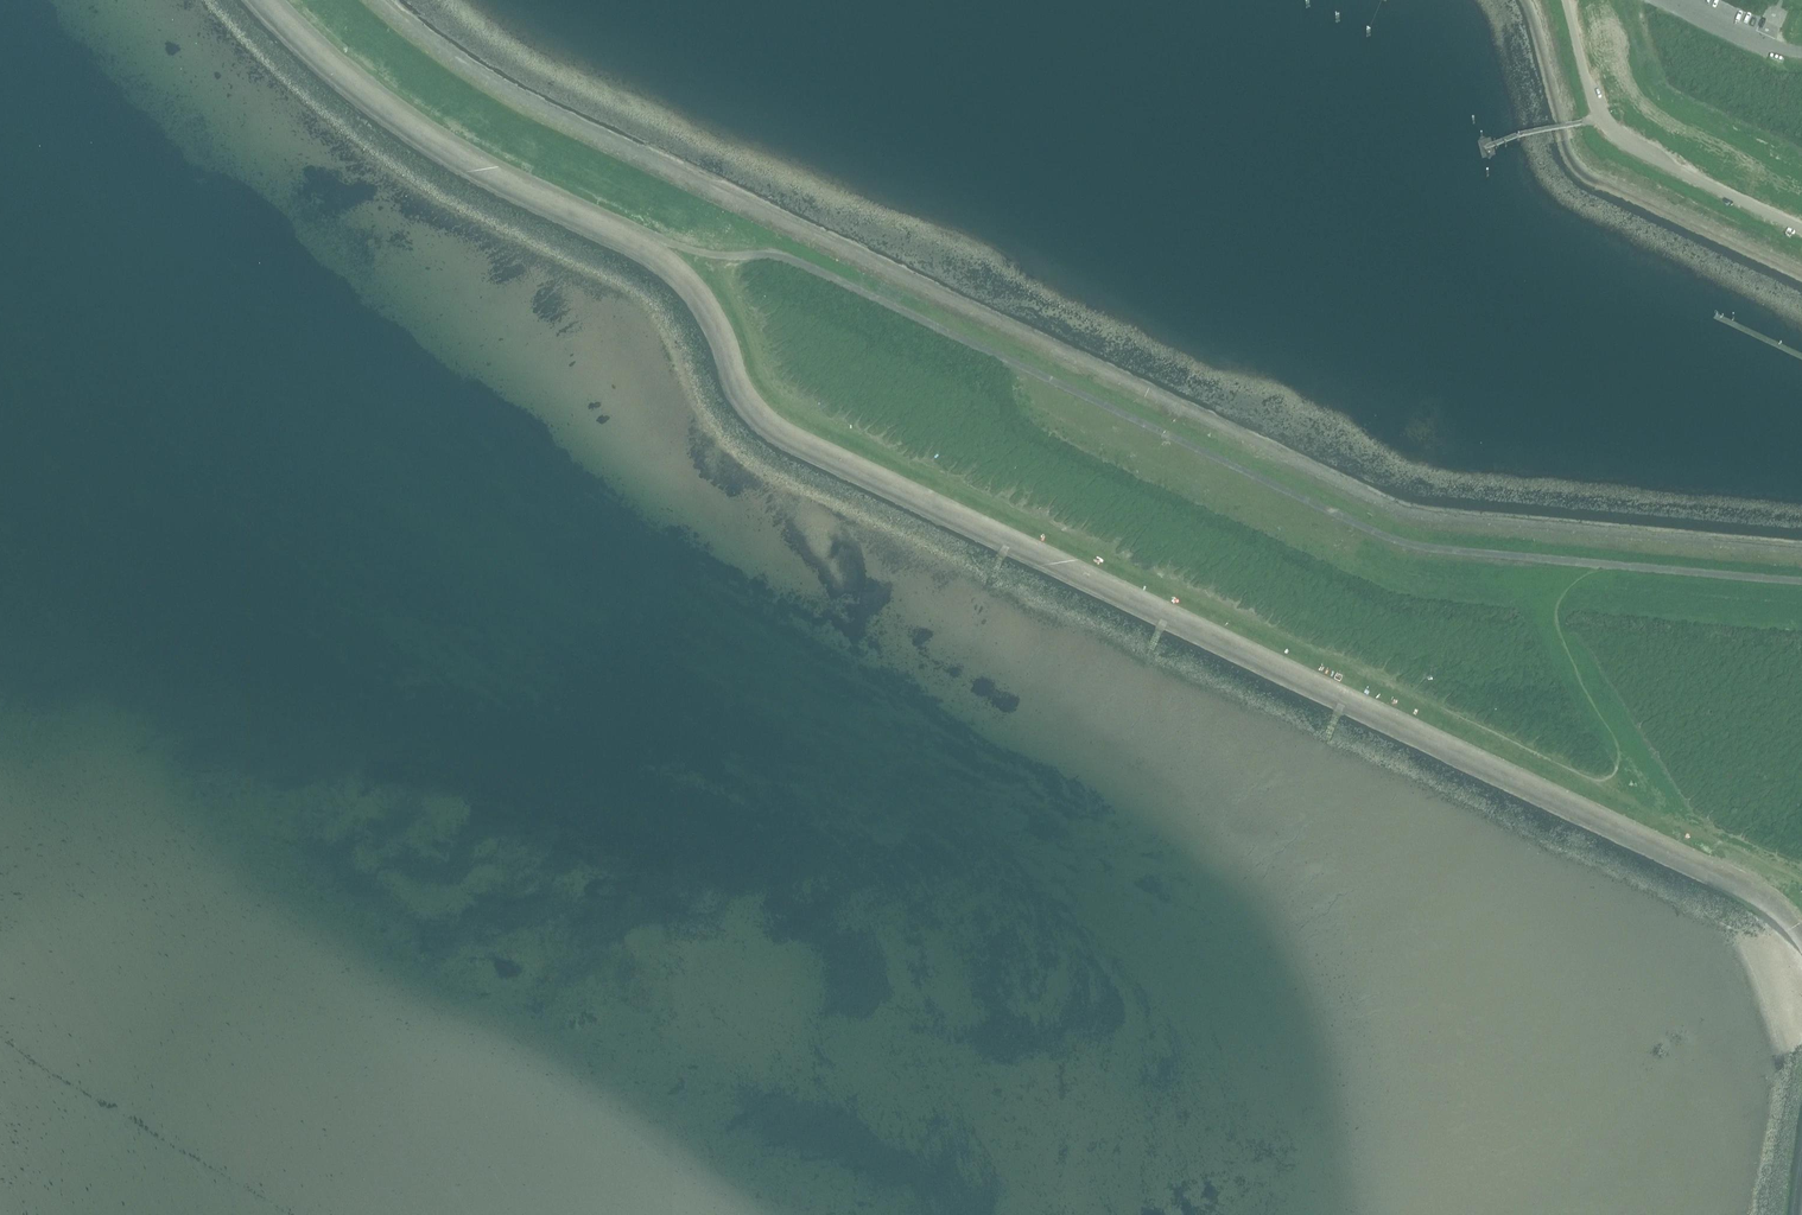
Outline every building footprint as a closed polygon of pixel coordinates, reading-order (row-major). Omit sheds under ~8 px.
[(1796,18),(1799,10),(1792,7),(1789,15),(1796,18)] [(1794,35),(1798,24),(1789,21),(1785,32),(1794,35)]
